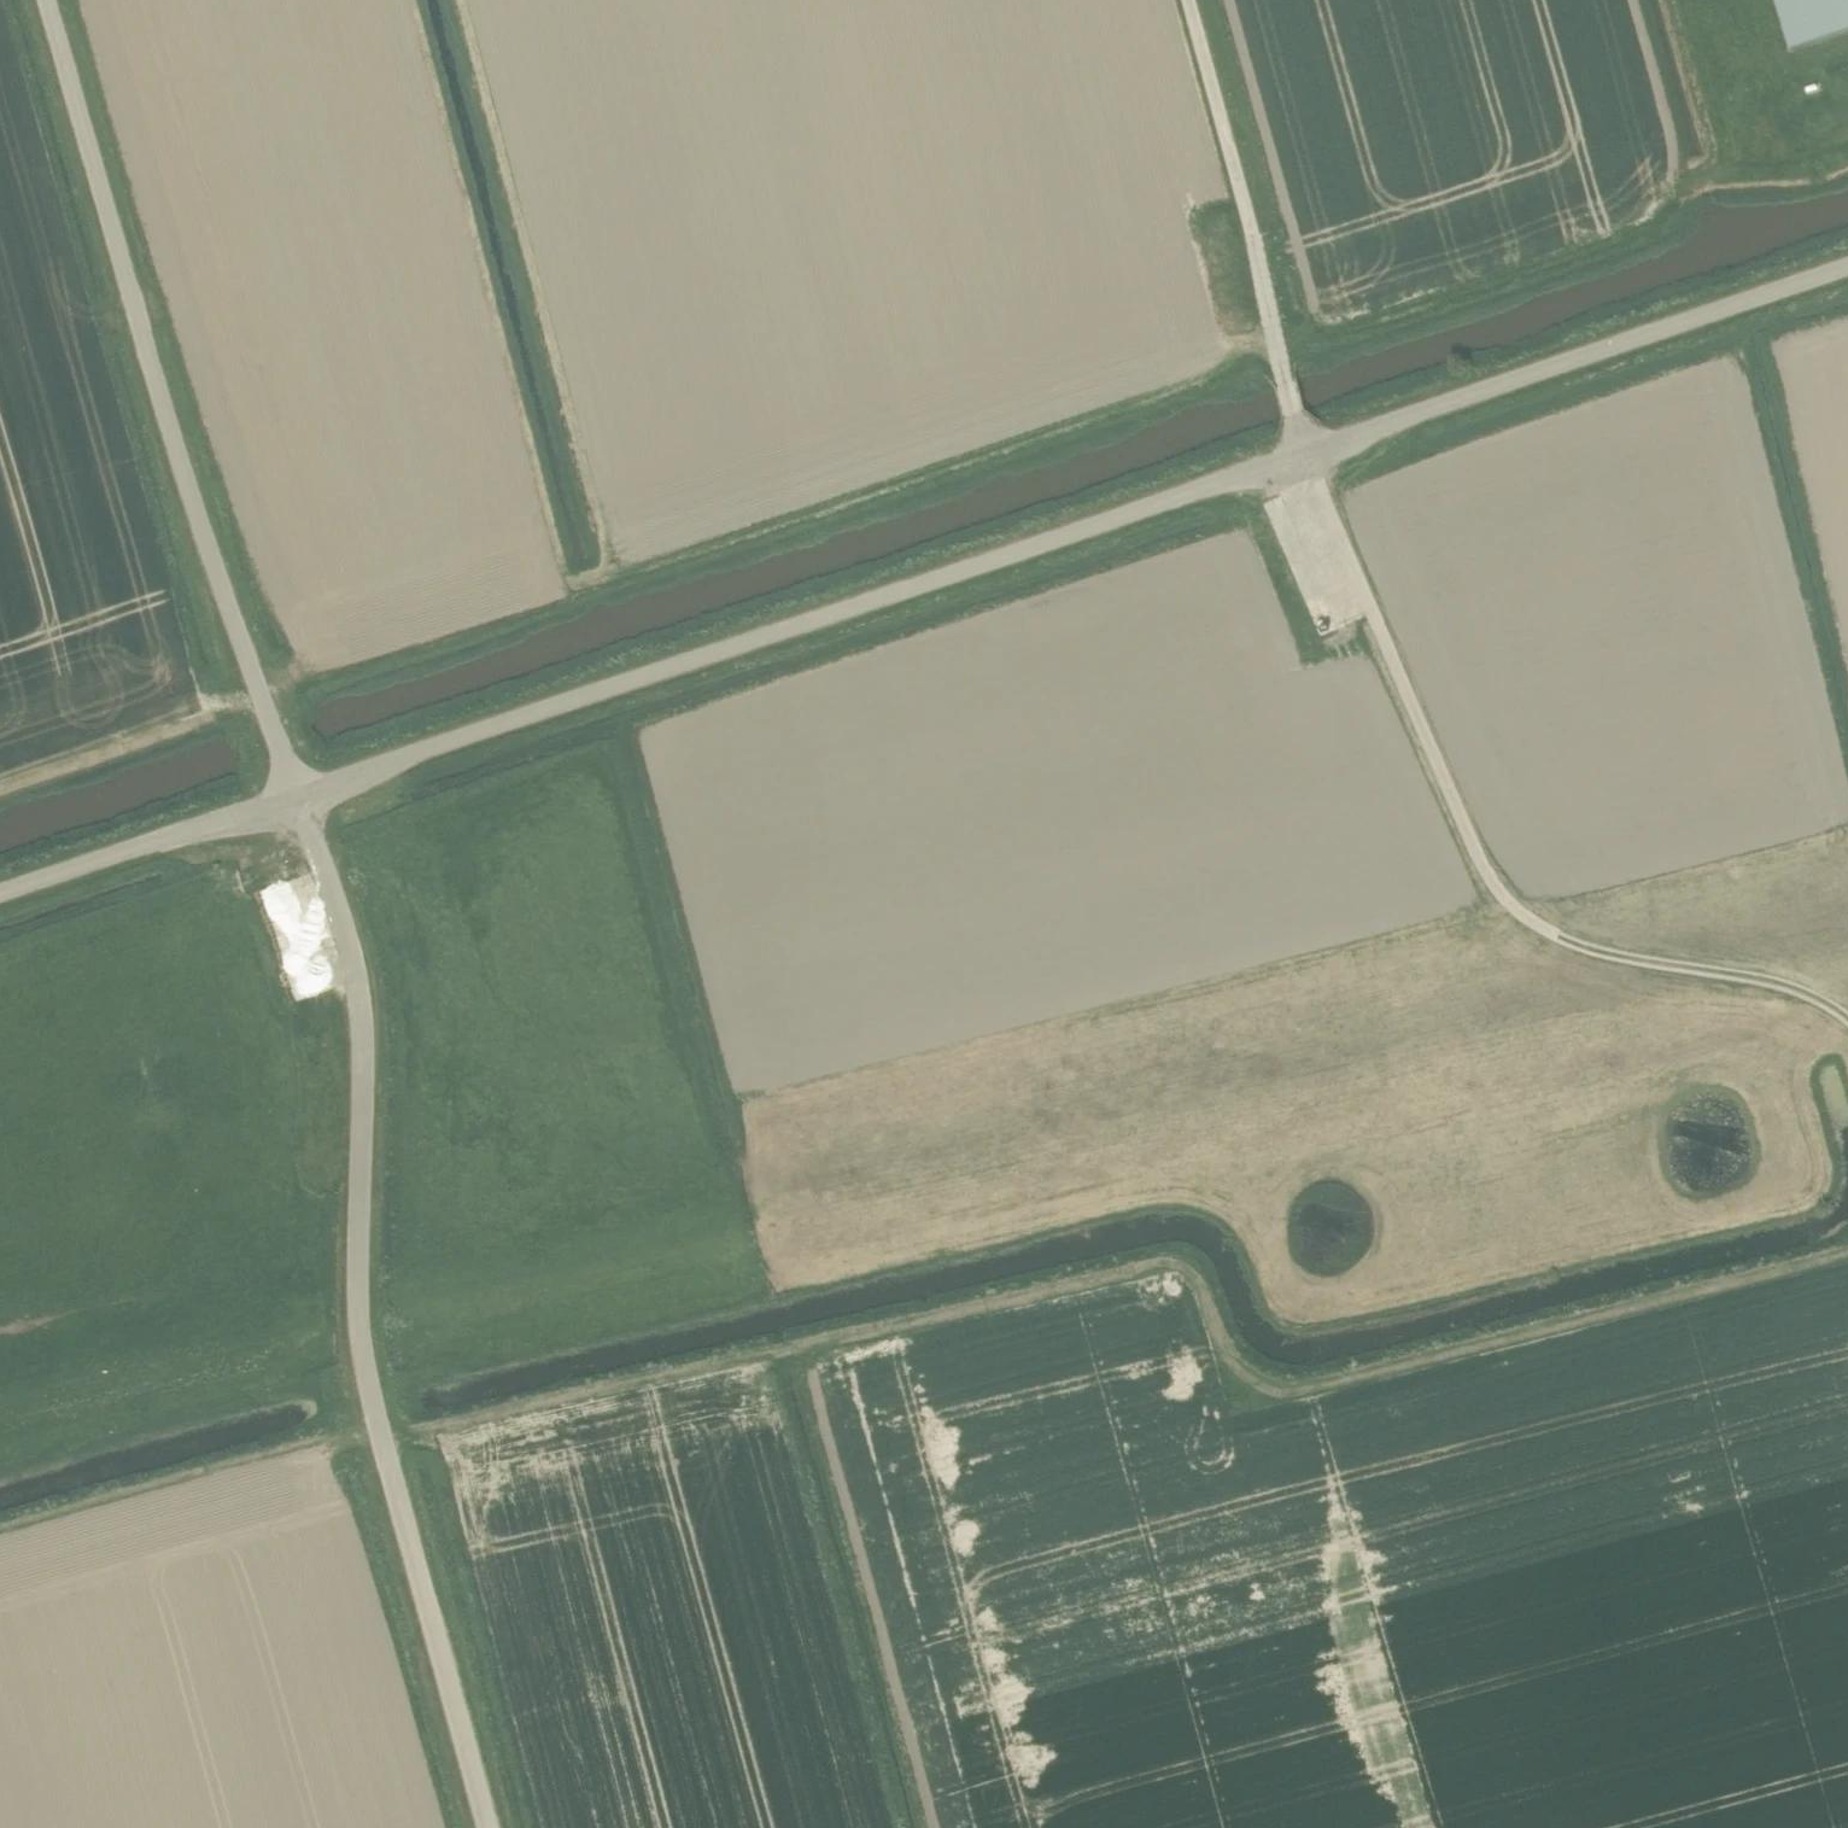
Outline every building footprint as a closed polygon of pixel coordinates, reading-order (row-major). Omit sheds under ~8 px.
[(1791,50),(1847,33),(1847,0),(1776,0),(1791,50)]
